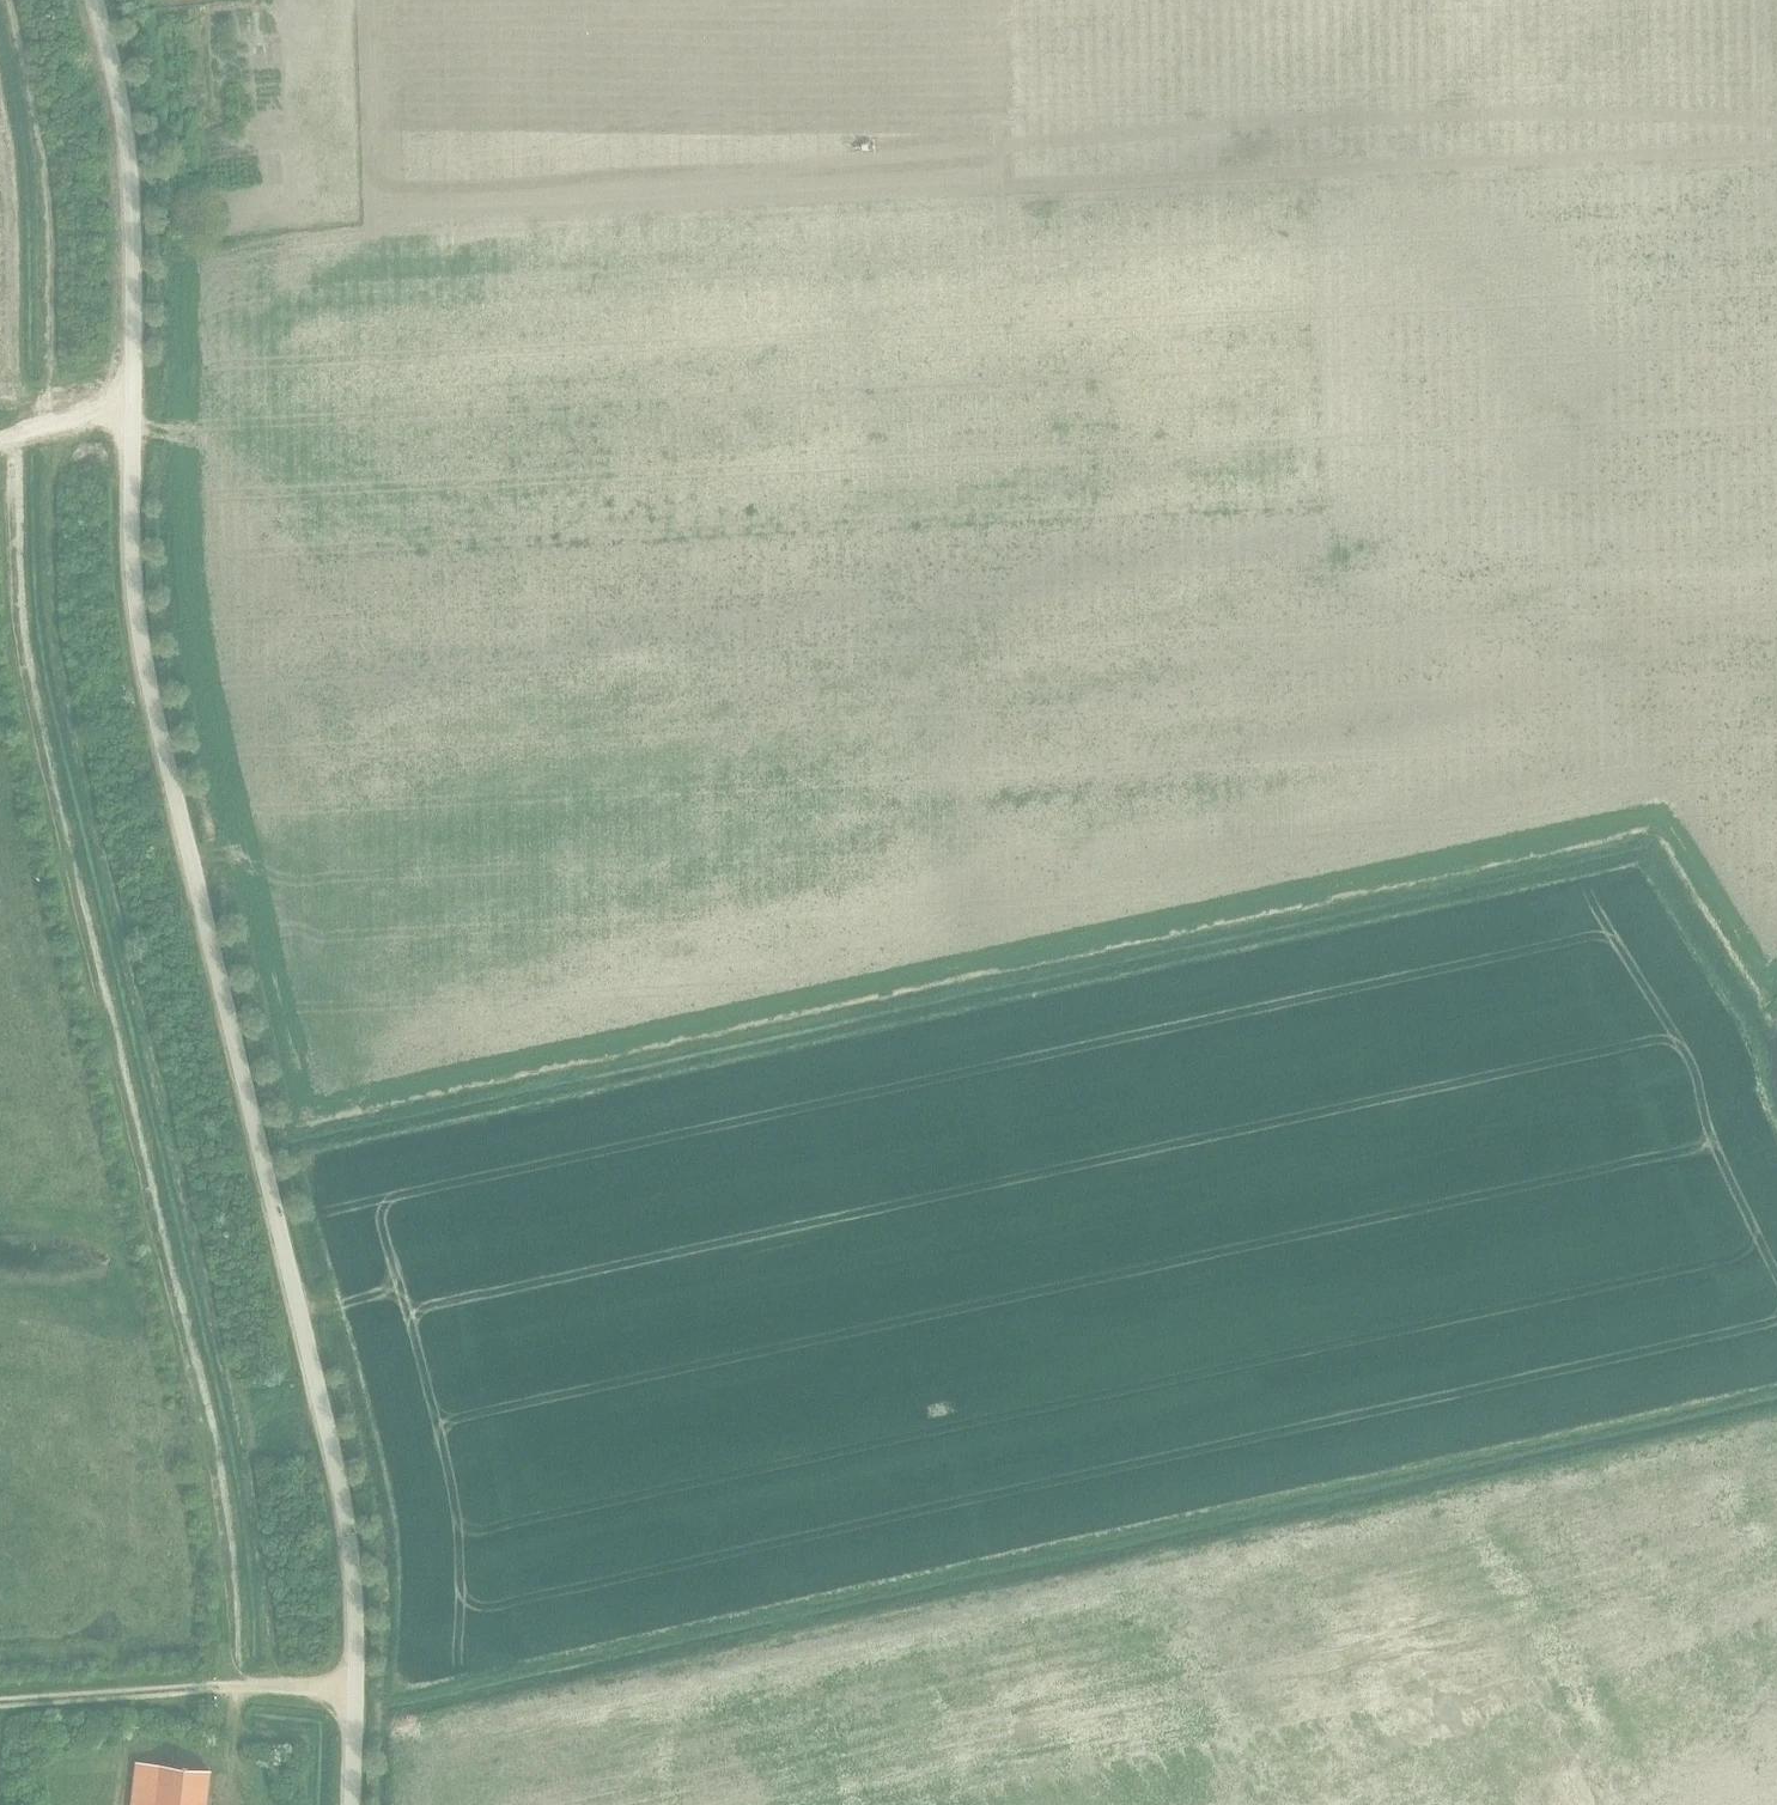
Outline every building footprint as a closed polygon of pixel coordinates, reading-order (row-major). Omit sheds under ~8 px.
[(209,1770),(136,1762),(131,1804),(205,1804),(209,1770)]
